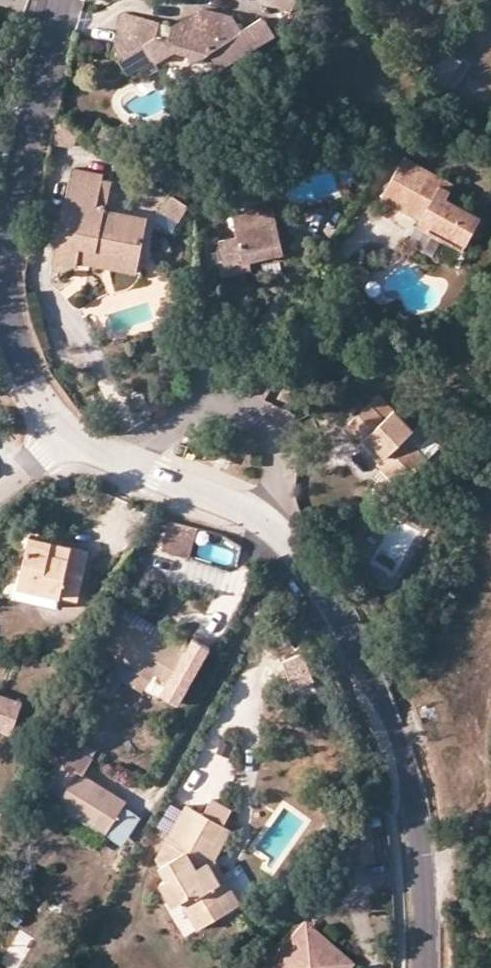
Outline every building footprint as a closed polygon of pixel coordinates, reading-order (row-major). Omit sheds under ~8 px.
[(299,0),(267,0),(293,12),(299,0)] [(202,5),(169,24),(129,13),(114,21),(109,42),(127,75),(152,60),(154,63),(175,50),(187,53),(190,58),(208,47),(240,29),(231,14),(202,5)] [(240,29),(208,47),(219,68),(272,36),(261,17),(240,29)] [(461,58),(445,48),(424,79),(438,89),(461,58)] [(115,131),(104,122),(95,134),(106,143),(115,131)] [(453,186),(409,164),(387,207),(427,227),(424,232),(463,251),(481,215),(448,197),(453,186)] [(99,204),(102,180),(70,176),(58,261),(79,264),(79,260),(82,243),(135,251),(141,209),(109,205),(99,204)] [(112,181),(102,180),(99,204),(109,205),(112,181)] [(191,207),(168,190),(159,200),(182,216),(191,207)] [(182,216),(159,200),(151,210),(172,226),(182,216)] [(283,254),(276,209),(244,214),(247,236),(228,239),(231,261),(227,262),(228,276),(256,271),(254,258),(283,254)] [(82,243),(79,260),(133,267),(135,251),(82,243)] [(381,393),(371,402),(387,418),(396,409),(381,393)] [(344,429),(360,444),(362,442),(369,435),(388,453),(381,461),(378,464),(391,478),(393,476),(406,463),(415,472),(431,456),(412,436),(418,430),(396,409),(387,418),(371,402),(344,429)] [(422,426),(412,436),(431,456),(442,446),(422,426)] [(369,435),(362,442),(381,461),(388,453),(369,435)] [(225,458),(213,454),(210,461),(222,466),(225,458)] [(403,486),(415,473),(415,472),(406,463),(393,476),(403,486)] [(194,524),(172,519),(165,550),(187,555),(194,524)] [(31,533),(21,579),(63,588),(78,591),(80,592),(90,545),(31,533)] [(170,554),(165,574),(186,579),(191,559),(170,554)] [(63,588),(21,579),(19,589),(61,598),(63,588)] [(160,697),(185,653),(119,616),(102,648),(116,657),(109,669),(160,697)] [(17,735),(27,705),(0,697),(0,730),(17,735)] [(123,808),(127,800),(85,774),(94,758),(73,746),(64,760),(59,757),(51,780),(67,790),(58,803),(107,833),(123,808)] [(204,854),(222,822),(191,803),(171,838),(185,849),(177,855),(164,863),(169,876),(162,880),(173,902),(187,901),(193,911),(204,904),(214,914),(230,907),(219,884),(204,854)] [(123,844),(139,818),(123,808),(107,833),(123,844)] [(232,828),(222,822),(204,854),(219,884),(228,881),(215,855),(232,828)] [(219,884),(230,907),(238,902),(228,881),(219,884)] [(214,914),(204,904),(193,911),(200,922),(214,914)] [(304,927),(268,967),(350,967),(304,927)]
